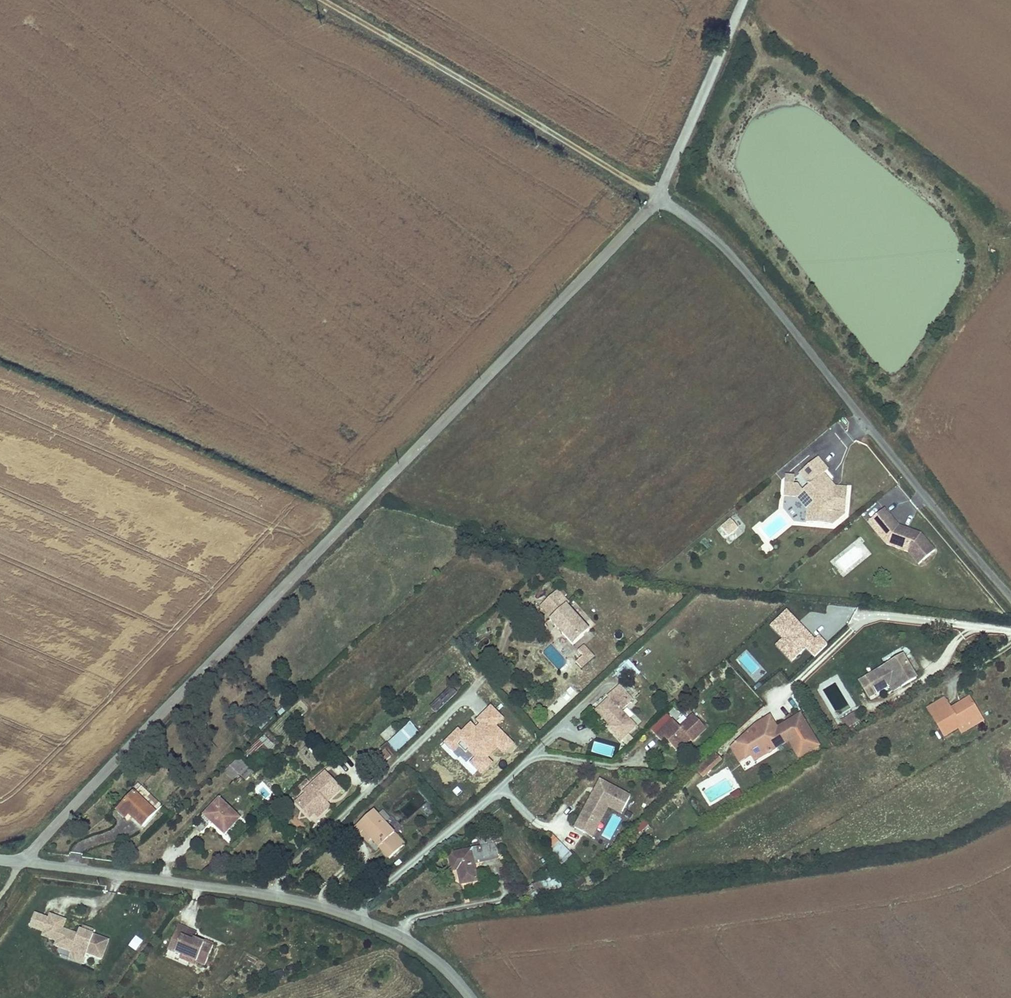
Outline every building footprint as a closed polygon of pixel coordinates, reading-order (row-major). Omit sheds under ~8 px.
[(844,512),(846,487),(834,486),(830,489),(826,485),(829,481),(822,473),(826,469),(816,457),(798,472),(809,484),(802,490),(797,484),(793,484),(793,477),(784,476),(783,495),(795,496),(807,509),(806,522),(831,523),(832,519),(836,519),(840,516),(840,512),(844,512)] [(807,509),(795,496),(783,495),(782,507),(795,521),(806,522),(807,509)] [(869,523),(877,533),(881,529),(886,529),(891,535),(887,545),(909,553),(920,565),(936,551),(922,535),(895,525),(896,522),(886,509),(869,523)] [(740,532),(732,521),(722,529),(730,540),(740,532)] [(881,529),(877,533),(887,545),(891,535),(886,529),(881,529)] [(740,551),(749,563),(760,554),(751,543),(740,551)] [(588,628),(565,603),(567,601),(562,596),(565,593),(559,587),(556,589),(540,604),(551,616),(549,618),(558,628),(560,626),(562,629),(560,630),(572,643),(588,628)] [(592,654),(582,643),(577,648),(582,653),(575,660),(580,666),(592,654)] [(903,655),(860,681),(870,697),(886,687),(899,679),(903,685),(916,677),(903,655)] [(640,674),(629,662),(619,671),(630,683),(640,674)] [(464,678),(455,680),(457,688),(466,686),(464,678)] [(704,678),(699,684),(706,691),(712,685),(704,678)] [(899,679),(886,687),(889,693),(903,685),(899,679)] [(573,686),(546,705),(553,715),(580,696),(573,686)] [(633,701),(619,686),(608,696),(610,699),(595,712),(608,725),(607,726),(622,743),(623,741),(627,746),(633,741),(629,736),(637,729),(621,712),(633,701)] [(438,718),(456,693),(448,688),(430,712),(438,718)] [(944,695),(927,705),(932,713),(949,703),(944,695)] [(949,703),(932,713),(945,735),(958,727),(980,714),(970,696),(961,702),(964,707),(954,712),(951,707),(949,703)] [(961,702),(951,707),(954,712),(964,707),(961,702)] [(276,715),(270,708),(256,723),(258,725),(262,729),(276,715)] [(656,734),(673,719),(667,713),(651,729),(656,734)] [(691,737),(693,740),(707,727),(694,713),(680,725),(674,718),(673,719),(656,734),(662,740),(665,737),(678,750),(687,740),(686,738),(689,736),(691,737)] [(855,713),(841,722),(846,730),(860,722),(855,713)] [(980,714),(958,727),(962,734),(985,721),(980,714)] [(821,746),(802,715),(779,729),(775,731),(768,728),(766,730),(758,725),(733,749),(742,763),(753,757),(756,762),(770,754),(770,755),(774,752),(778,749),(777,747),(789,739),(790,742),(801,759),(821,746)] [(772,717),(758,725),(766,730),(768,728),(775,731),(779,729),(772,717)] [(411,723),(389,744),(397,753),(419,733),(411,723)] [(246,736),(251,741),(262,729),(258,725),(246,736)] [(390,726),(380,735),(388,743),(398,734),(390,726)] [(267,755),(277,745),(266,734),(248,753),(253,757),(260,749),(267,755)] [(379,756),(385,763),(392,757),(386,750),(379,756)] [(495,750),(476,768),(491,784),(510,766),(495,750)] [(722,760),(716,752),(706,761),(713,768),(722,760)] [(241,758),(226,772),(232,779),(238,773),(245,780),(254,772),(241,758)] [(706,761),(697,769),(704,777),(713,768),(706,761)] [(325,774),(305,794),(307,796),(298,804),(312,818),(316,814),(320,818),(328,810),(325,806),(328,803),(341,790),(325,774)] [(632,795),(602,779),(597,787),(601,789),(598,794),(595,793),(577,827),(586,832),(594,817),(602,821),(610,805),(611,803),(624,810),(632,795)] [(142,787),(118,812),(126,821),(131,816),(143,828),(163,807),(142,787)] [(741,798),(738,791),(730,795),(734,802),(741,798)] [(217,800),(202,815),(224,834),(239,818),(217,800)] [(624,810),(611,803),(610,805),(623,812),(624,810)] [(402,847),(370,814),(350,834),(356,841),(361,837),(368,844),(386,863),(402,847)] [(594,836),(602,821),(594,817),(586,832),(594,836)] [(490,833),(479,835),(481,848),(493,845),(490,833)] [(572,856),(552,834),(543,842),(563,864),(572,856)] [(361,837),(356,841),(363,849),(368,844),(361,837)] [(481,848),(449,854),(452,870),(458,869),(463,868),(466,883),(478,881),(474,861),(497,856),(495,845),(493,845),(481,848)] [(543,893),(562,890),(560,879),(542,882),(543,893)] [(42,932),(47,919),(33,914),(28,927),(42,932)] [(100,958),(107,940),(89,934),(80,931),(78,930),(76,934),(60,929),(64,920),(48,915),(47,919),(42,932),(41,936),(55,941),(53,946),(69,951),(84,957),(85,953),(100,958)] [(192,934),(174,926),(164,950),(177,955),(176,958),(184,962),(192,965),(193,962),(201,965),(209,945),(200,941),(200,944),(190,940),(191,937),(192,934)] [(135,935),(128,946),(137,951),(144,940),(135,935)] [(81,963),(84,957),(69,951),(67,958),(81,963)]
